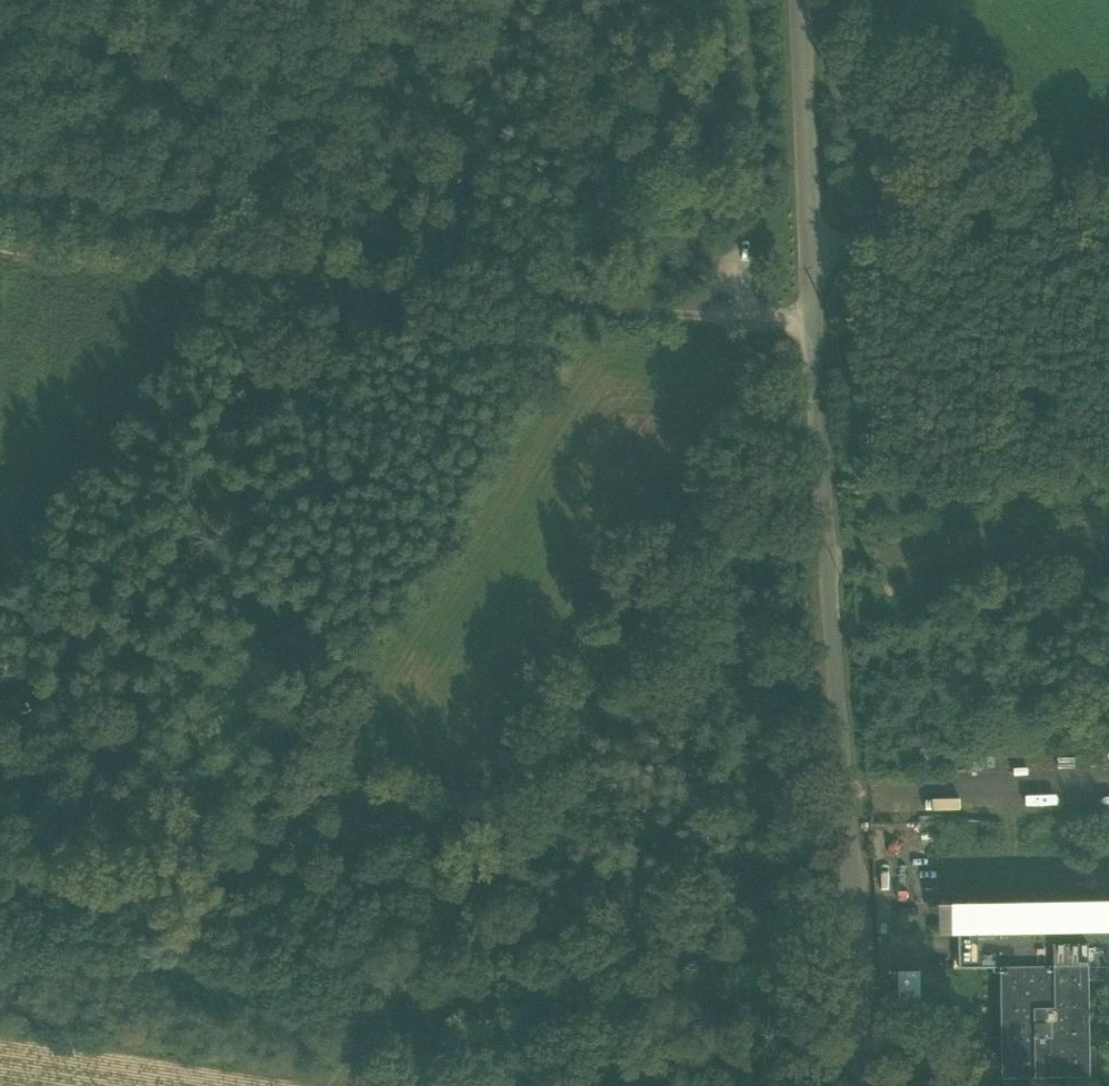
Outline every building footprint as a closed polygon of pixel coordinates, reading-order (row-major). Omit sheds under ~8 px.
[(936,744),(919,744),(919,759),(936,759),(936,744)] [(992,902),(992,922),(958,923),(958,931),(958,970),(1000,969),(1002,1078),(1091,1077),(1089,980),(1108,979),(1108,900),(992,902)] [(992,922),(992,902),(938,904),(939,931),(958,931),(958,923),(992,922)] [(919,1007),(918,972),(905,972),(905,996),(899,996),(899,1007),(919,1007)]
